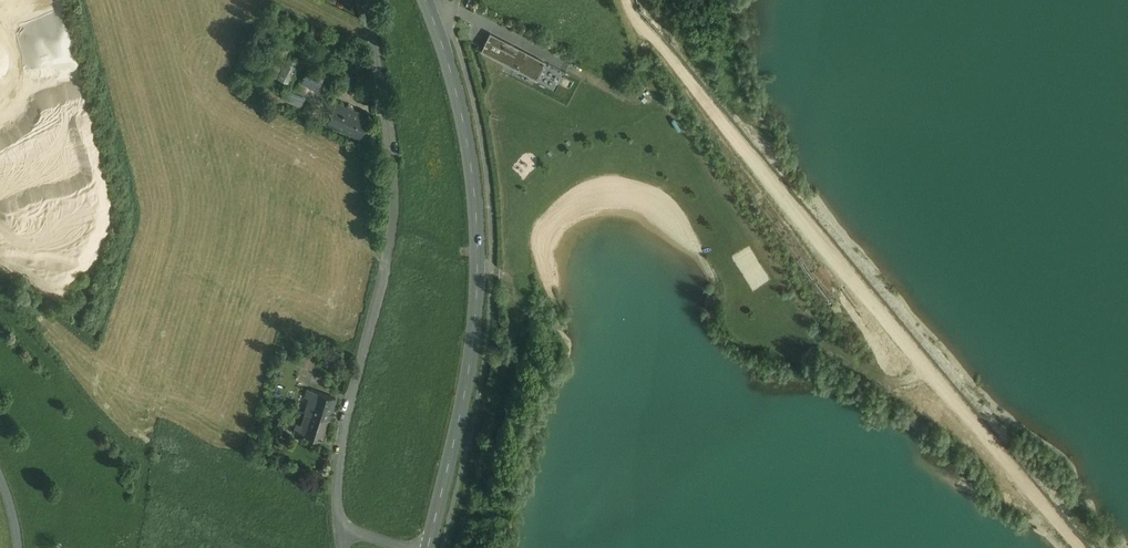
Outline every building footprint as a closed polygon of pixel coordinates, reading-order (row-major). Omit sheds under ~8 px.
[(548,60),(492,31),(483,47),(539,77),(548,60)] [(278,46),(267,72),(279,77),(290,51),(278,46)] [(307,96),(285,88),(280,100),(302,108),(307,96)] [(371,117),(337,102),(328,124),(361,139),(371,117)] [(305,354),(302,365),(313,369),(317,357),(305,354)] [(312,391),(305,413),(330,420),(337,398),(312,391)] [(305,413),(299,435),(324,443),(330,420),(305,413)]
